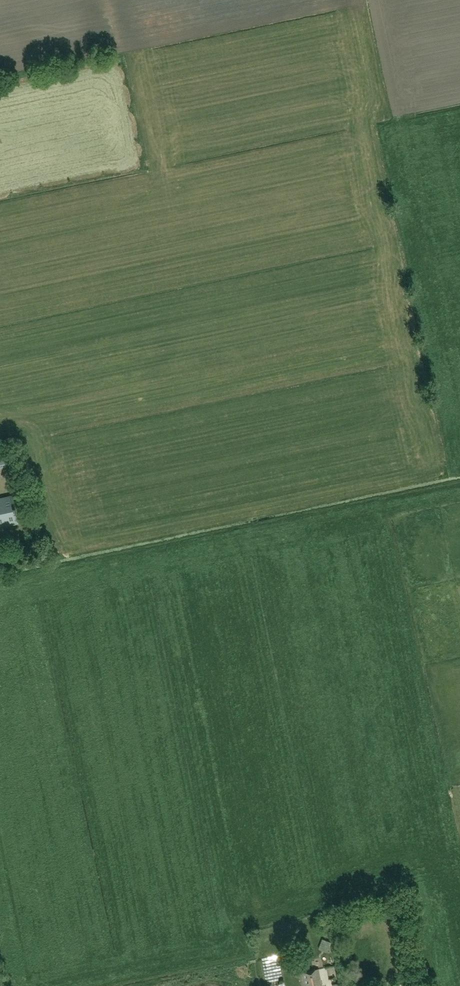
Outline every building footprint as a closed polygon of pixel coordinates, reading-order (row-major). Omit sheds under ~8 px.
[(0,502),(0,523),(18,519),(14,499),(0,502)] [(304,985),(322,985),(318,969),(301,973),(304,985)]
